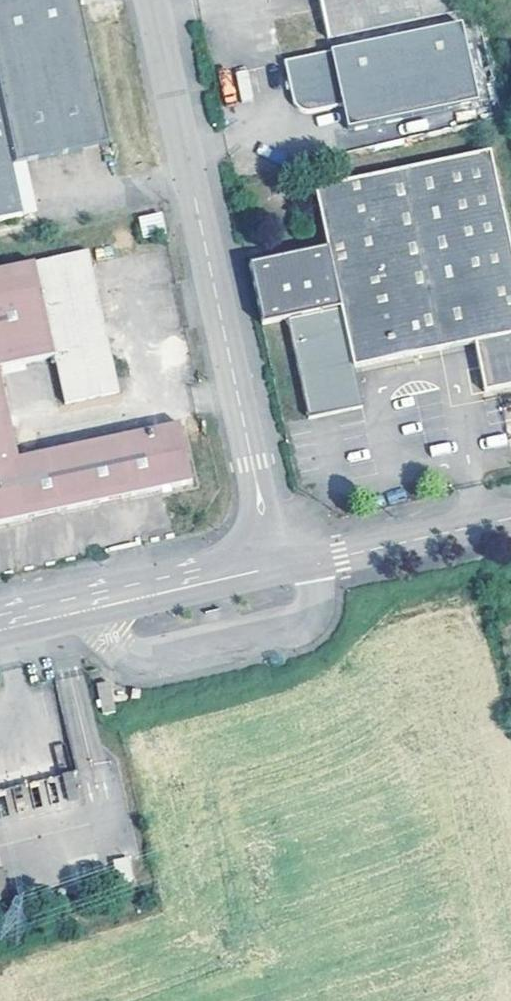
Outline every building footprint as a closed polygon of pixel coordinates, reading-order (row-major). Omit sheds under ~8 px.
[(81,0),(0,0),(0,221),(23,216),(12,166),(111,145),(82,5),(81,0)] [(327,39),(460,10),(458,0),(319,0),(327,39)] [(479,99),(462,22),(285,61),(293,99),(295,102),(297,105),(301,108),(304,110),(308,111),(311,111),(343,104),(348,128),(479,99)] [(491,152),(314,189),(327,249),(248,266),(261,327),(286,322),(308,421),(362,409),(353,369),(474,343),(484,390),(510,385),(510,248),(491,152)] [(143,239),(164,234),(160,216),(139,221),(143,239)] [(53,357),(64,405),(118,393),(88,252),(0,271),(0,369),(53,357)] [(16,459),(0,388),(0,525),(191,483),(178,425),(16,459)] [(130,858),(116,858),(116,878),(130,879),(130,858)]
